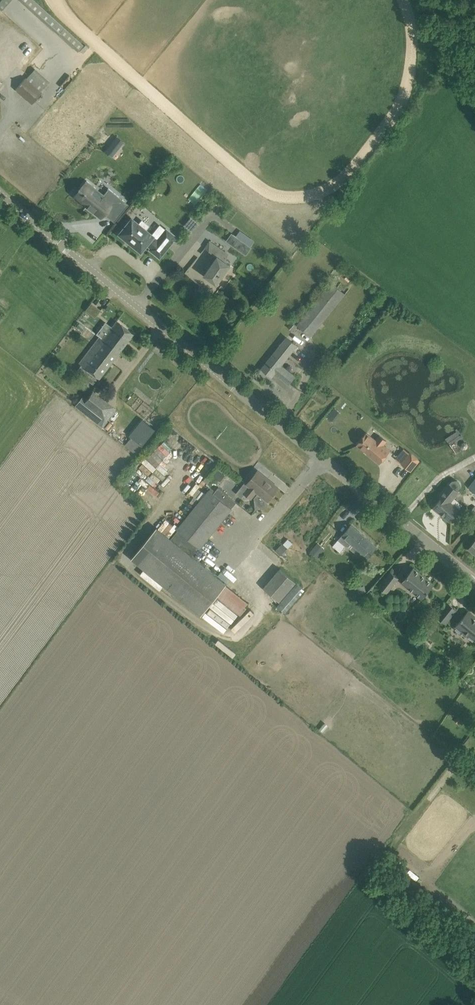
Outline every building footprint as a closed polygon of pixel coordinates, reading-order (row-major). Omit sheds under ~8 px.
[(0,0),(0,8),(3,11),(13,0),(0,0)] [(86,45),(33,0),(17,0),(79,53),(86,45)] [(31,77),(46,90),(52,82),(37,69),(31,77)] [(17,90),(33,105),(44,93),(28,78),(17,90)] [(116,136),(111,142),(118,148),(124,142),(116,136)] [(87,180),(79,191),(83,194),(80,199),(87,205),(86,207),(92,212),(94,210),(101,216),(111,204),(117,209),(124,201),(108,188),(99,199),(91,193),(96,188),(87,180)] [(195,203),(207,190),(200,184),(188,197),(195,203)] [(175,237),(166,229),(157,240),(152,236),(153,235),(145,229),(148,225),(142,220),(139,224),(131,218),(119,233),(140,251),(146,244),(151,248),(150,249),(159,257),(175,237)] [(232,233),(226,240),(234,246),(239,238),(236,236),(232,233)] [(204,275),(217,284),(231,265),(225,260),(229,254),(210,241),(205,248),(218,256),(212,264),(210,262),(206,268),(208,269),(204,275)] [(297,325),(311,337),(345,294),(330,282),(297,325)] [(91,303),(85,310),(95,317),(100,310),(91,303)] [(116,321),(103,338),(119,351),(133,333),(116,321)] [(119,351),(103,338),(100,336),(79,363),(99,378),(119,351)] [(280,365),(297,345),(288,337),(262,368),(272,376),(274,373),(278,376),(279,375),(289,383),(295,376),(280,365)] [(82,396),(75,406),(102,427),(116,408),(93,390),(86,399),(82,396)] [(331,412),(327,416),(332,420),(336,416),(331,412)] [(135,453),(157,428),(147,419),(124,444),(135,453)] [(456,429),(445,439),(450,444),(461,434),(456,429)] [(367,433),(358,444),(368,452),(367,453),(379,463),(390,450),(386,447),(385,448),(383,445),(387,441),(380,435),(376,440),(367,433)] [(403,449),(396,459),(410,470),(419,460),(409,452),(408,453),(403,449)] [(218,469),(213,474),(220,481),(225,475),(218,469)] [(250,486),(244,492),(251,498),(257,491),(258,493),(255,497),(256,509),(265,508),(269,503),(268,500),(279,487),(278,487),(277,488),(267,480),(268,478),(258,471),(248,484),(250,486)] [(443,496),(434,507),(441,513),(442,512),(445,514),(444,515),(451,520),(460,509),(451,502),(459,491),(460,489),(461,487),(461,484),(460,482),(458,480),(455,480),(453,480),(451,482),(450,484),(449,483),(440,493),(443,496)] [(157,527),(131,559),(201,615),(218,595),(225,586),(191,558),(198,549),(199,550),(231,510),(231,509),(237,501),(219,487),(212,495),(208,491),(176,531),(177,532),(171,538),(157,527)] [(338,539),(346,546),(347,545),(358,554),(361,551),(368,557),(377,546),(351,524),(342,535),(338,539)] [(317,543),(310,552),(317,557),(324,548),(317,543)] [(281,555),(287,549),(282,544),(276,550),(281,555)] [(262,586),(277,600),(295,581),(279,567),(262,586)] [(402,582),(422,598),(434,584),(414,567),(402,582)] [(379,586),(387,593),(399,577),(391,571),(379,586)] [(438,617),(445,623),(457,609),(449,603),(438,617)] [(469,636),(470,635),(474,639),(474,619),(474,618),(474,617),(474,616),(468,611),(456,626),(469,636)]
